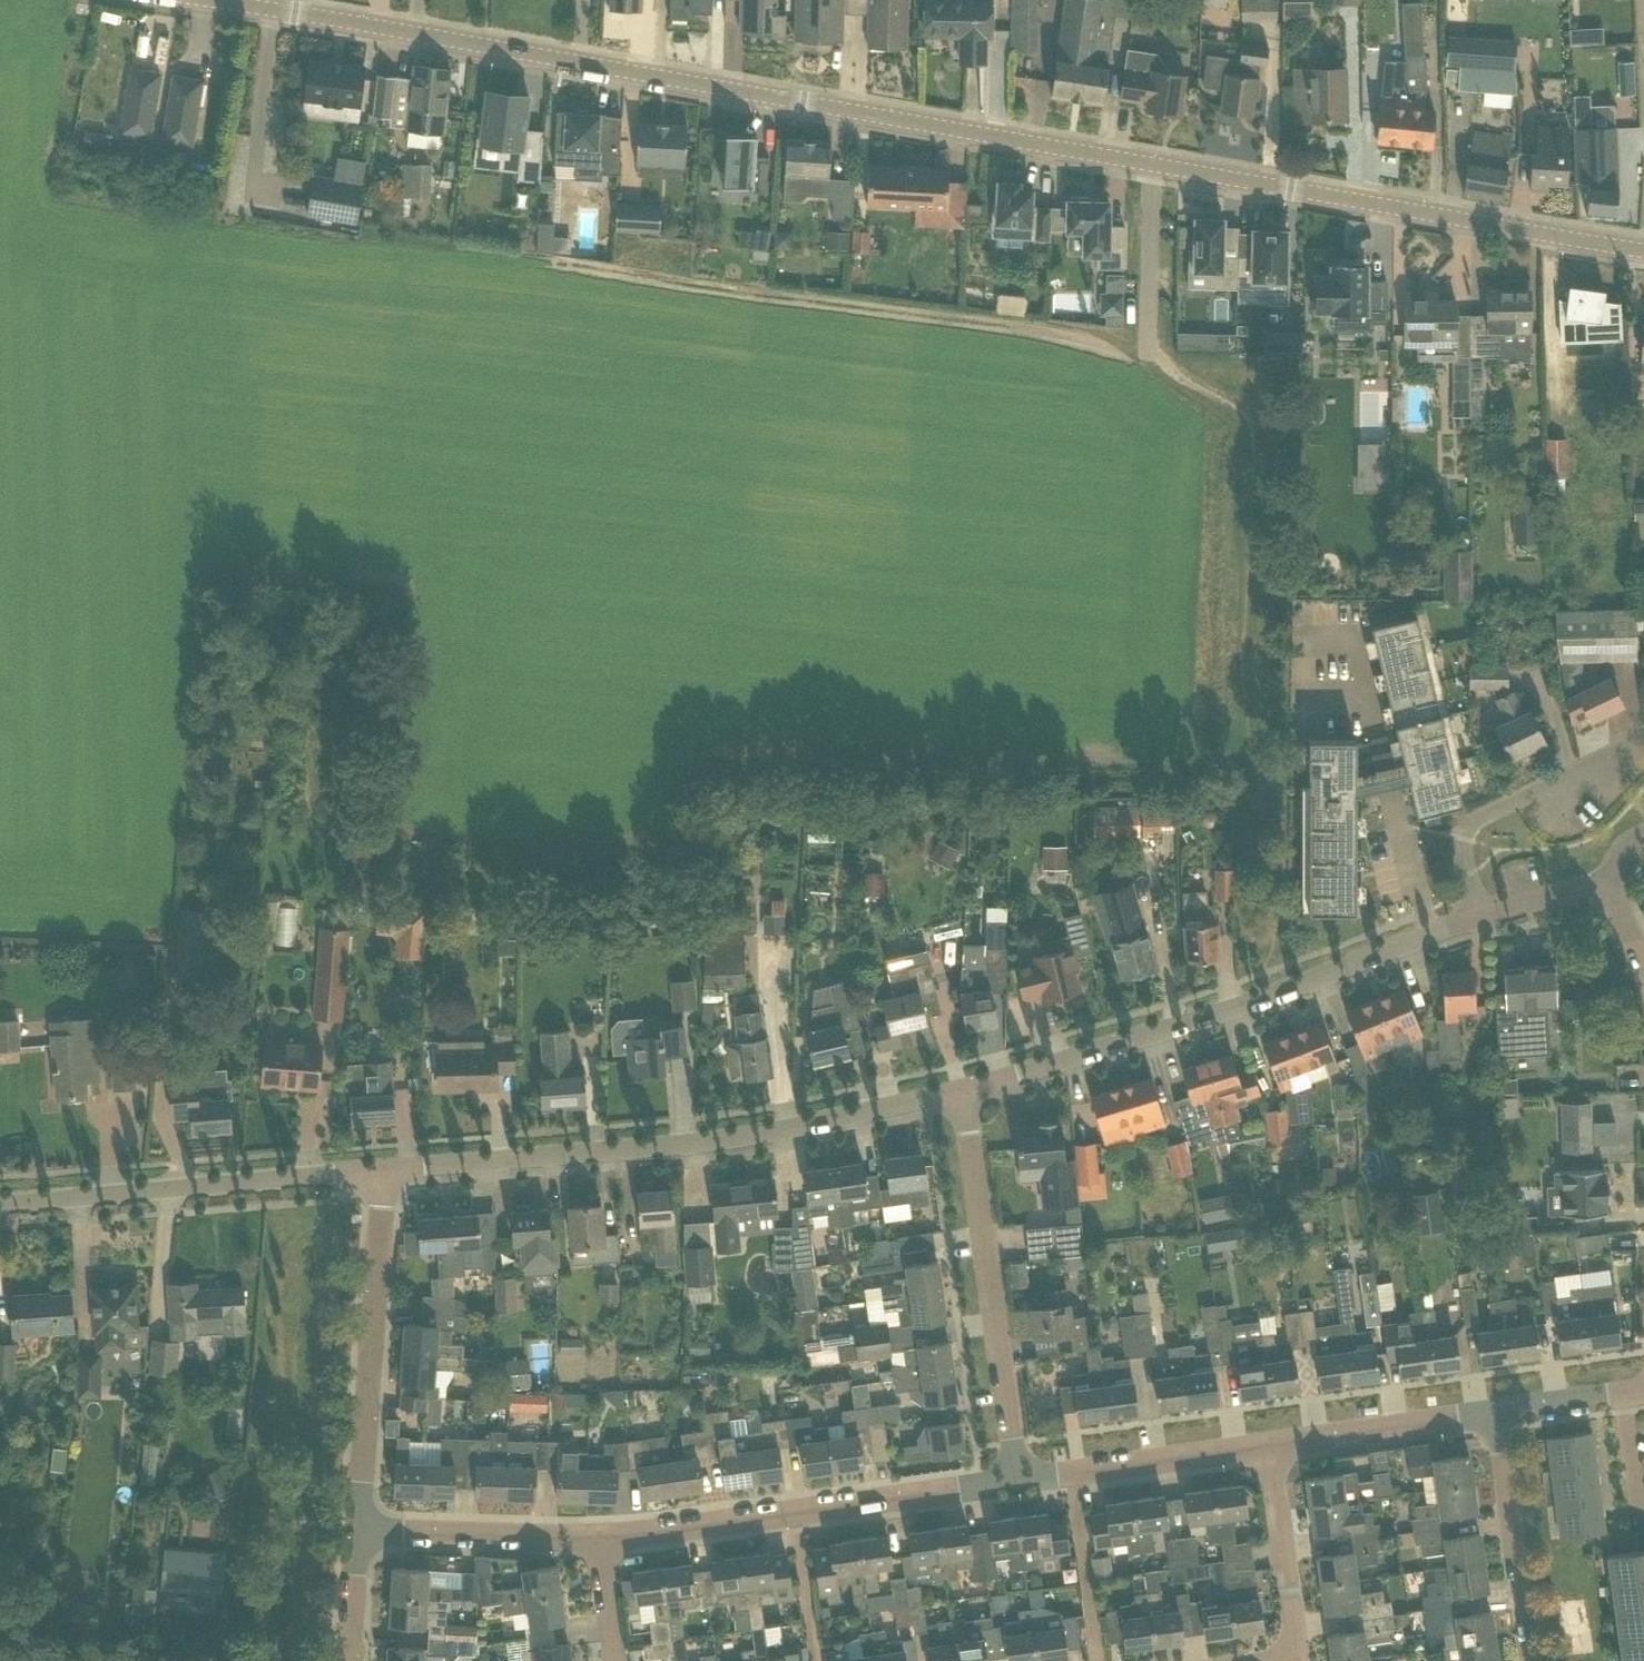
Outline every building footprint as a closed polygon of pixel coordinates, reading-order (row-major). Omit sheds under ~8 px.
[(610,9),(642,11),(642,0),(610,0),(610,9)] [(670,19),(694,20),(694,13),(712,14),(713,0),(670,0),(670,19)] [(740,31),(772,32),(772,36),(785,36),(785,14),(776,13),(777,0),(741,0),(740,31)] [(796,40),(843,41),(843,19),(856,19),(856,0),(797,0),(796,40)] [(856,19),(869,19),(868,46),(907,47),(908,0),(856,0),(856,19)] [(960,37),(960,63),(985,64),(986,37),(991,37),(992,0),(926,0),(925,36),(960,37)] [(1013,50),(1039,50),(1038,0),(1011,0),(1013,50)] [(1052,96),(1102,103),(1112,36),(1118,0),(1067,0),(1052,96)] [(1264,21),(1264,0),(1242,0),(1242,21),(1264,21)] [(1283,23),(1297,23),(1297,15),(1311,15),(1311,0),(1282,0),(1283,23)] [(1404,144),(1431,146),(1434,111),(1423,110),(1425,89),(1427,89),(1425,54),(1424,54),(1421,2),(1402,3),(1407,87),(1409,87),(1408,96),(1404,144)] [(1570,43),(1603,42),(1603,26),(1569,26),(1570,43)] [(1515,69),(1517,41),(1448,37),(1446,65),(1515,69)] [(1225,88),(1222,111),(1251,115),(1252,113),(1251,113),(1253,99),(1256,99),(1259,78),(1258,78),(1260,64),(1266,65),(1269,47),(1242,43),(1240,58),(1208,54),(1204,85),(1225,88)] [(1183,93),(1186,73),(1168,71),(1157,54),(1128,50),(1125,76),(1121,98),(1148,103),(1146,110),(1180,115),(1183,93)] [(304,114),(342,118),(358,120),(365,67),(310,60),(308,80),(304,79),(302,96),(306,96),(304,114)] [(410,113),(408,129),(443,133),(451,70),(416,65),(414,79),(378,74),(372,116),(391,118),(392,111),(410,113)] [(1459,89),(1506,93),(1517,94),(1515,70),(1461,66),(1459,89)] [(1345,120),(1344,69),(1297,69),(1297,89),(1310,89),(1311,121),(1345,120)] [(150,138),(161,75),(132,70),(121,134),(150,138)] [(192,145),(203,82),(174,77),(163,141),(192,145)] [(487,91),(483,126),(481,145),(504,148),(501,165),(519,168),(518,182),(519,182),(519,180),(539,183),(539,184),(541,184),(543,136),(542,136),(541,136),(524,135),(524,130),(525,130),(529,96),(487,91)] [(1408,96),(1383,94),(1382,106),(1381,106),(1378,141),(1404,144),(1408,96)] [(1573,95),(1577,182),(1589,184),(1586,213),(1615,216),(1618,185),(1615,127),(1591,127),(1590,95),(1573,95)] [(601,172),(617,173),(619,173),(622,120),(606,119),(606,114),(607,113),(588,112),(587,114),(579,113),(579,111),(557,110),(557,112),(555,149),(577,150),(576,165),(602,166),(601,172)] [(685,166),(687,125),(638,122),(636,163),(685,166)] [(1532,153),(1530,189),(1548,190),(1548,183),(1566,184),(1568,127),(1538,126),(1537,141),(1542,141),(1541,154),(1532,153)] [(86,129),(84,147),(104,150),(107,133),(86,129)] [(1474,132),(1463,192),(1503,199),(1513,138),(1474,132)] [(726,134),(722,185),(753,188),(753,193),(767,194),(769,158),(756,157),(757,137),(726,134)] [(119,141),(118,153),(134,155),(136,144),(119,141)] [(785,174),(784,200),(802,201),(811,192),(827,194),(828,194),(827,197),(834,204),(833,219),(853,220),(855,180),(828,179),(829,177),(831,143),(787,141),(785,174)] [(151,162),(154,145),(138,142),(135,159),(151,162)] [(172,162),(173,150),(157,148),(155,159),(172,162)] [(428,197),(431,165),(405,163),(403,195),(428,197)] [(947,209),(947,208),(949,171),(869,167),(867,205),(947,209)] [(307,216),(358,225),(365,184),(314,176),(307,216)] [(994,204),(993,223),(1023,225),(1022,239),(1034,239),(1034,240),(1050,241),(1052,207),(1032,206),(1032,191),(1019,191),(1020,183),(998,182),(997,204),(994,204)] [(1114,262),(1124,262),(1124,226),(1109,226),(1109,202),(1088,202),(1088,197),(1071,197),(1071,201),(1068,201),(1067,231),(1085,231),(1084,255),(1097,255),(1097,269),(1114,269),(1114,262)] [(661,205),(616,202),(615,228),(659,231),(661,205)] [(982,217),(983,205),(967,204),(966,216),(982,217)] [(1238,289),(1238,256),(1223,256),(1224,219),(1195,219),(1195,250),(1189,250),(1189,272),(1211,273),(1211,289),(1238,289)] [(538,253),(553,254),(554,225),(539,225),(538,253)] [(771,232),(757,230),(757,232),(754,249),(768,251),(771,232)] [(867,251),(868,231),(855,230),(854,250),(867,251)] [(1238,256),(1238,289),(1238,302),(1289,303),(1290,282),(1286,282),(1288,231),(1253,230),(1253,256),(1238,256)] [(1365,315),(1387,315),(1387,273),(1366,272),(1366,251),(1333,251),(1333,268),(1317,268),(1317,271),(1312,271),(1312,298),(1316,298),(1316,301),(1333,301),(1333,304),(1365,304),(1365,315)] [(1123,293),(1124,279),(1107,279),(1106,292),(1123,293)] [(1601,322),(1605,291),(1569,286),(1565,317),(1567,317),(1564,340),(1596,345),(1600,322),(1601,322)] [(1470,315),(1470,359),(1471,382),(1471,388),(1486,388),(1485,356),(1501,356),(1501,348),(1531,348),(1530,291),(1487,291),(1487,315),(1470,315)] [(1405,346),(1418,346),(1418,360),(1470,359),(1470,315),(1456,315),(1456,300),(1425,300),(1425,292),(1405,292),(1405,346)] [(998,293),(996,310),(1022,313),(1024,296),(998,293)] [(1123,327),(1123,316),(1106,316),(1106,325),(1123,327)] [(1237,325),(1237,334),(1248,334),(1248,325),(1237,325)] [(1298,350),(1299,331),(1265,330),(1264,349),(1298,350)] [(1190,334),(1178,333),(1178,352),(1190,352),(1190,334)] [(1234,352),(1234,334),(1223,334),(1222,352),(1234,352)] [(1471,382),(1453,382),(1453,417),(1470,417),(1470,399),(1471,388),(1471,382)] [(1569,476),(1568,438),(1546,439),(1547,476),(1569,476)] [(1631,499),(1631,518),(1643,518),(1643,499),(1631,499)] [(1540,543),(1540,521),(1515,522),(1516,543),(1540,543)] [(1444,549),(1444,597),(1473,597),(1473,549),(1444,549)] [(1633,609),(1613,610),(1615,660),(1634,659),(1633,609)] [(1462,804),(1417,617),(1372,628),(1417,816),(1462,804)] [(1469,687),(1470,687),(1507,687),(1507,668),(1469,668),(1469,687)] [(1610,677),(1567,698),(1571,721),(1588,714),(1590,720),(1623,705),(1610,677)] [(1507,722),(1495,727),(1511,758),(1545,742),(1530,711),(1523,714),(1513,692),(1497,700),(1507,722)] [(1311,740),(1310,913),(1356,913),(1358,741),(1311,740)] [(1143,805),(1143,834),(1143,835),(1156,834),(1176,834),(1175,804),(1143,805)] [(1140,836),(1139,805),(1094,806),(1095,837),(1140,836)] [(1211,827),(1216,825),(1219,822),(1220,818),(1218,814),(1215,811),(1211,810),(1207,811),(1204,814),(1203,818),(1204,823),(1207,826),(1211,827)] [(931,859),(953,864),(957,845),(935,840),(931,859)] [(1066,866),(1066,845),(1044,844),(1043,866),(1066,866)] [(1428,865),(1435,883),(1446,879),(1439,861),(1428,865)] [(1233,869),(1216,869),(1216,899),(1233,899),(1233,869)] [(884,893),(885,870),(868,870),(868,892),(884,893)] [(1123,979),(1156,970),(1131,884),(1095,895),(1109,944),(1113,943),(1123,979)] [(1215,905),(1208,906),(1207,891),(1184,892),(1184,907),(1186,925),(1188,961),(1220,959),(1215,905)] [(773,899),(773,914),(785,913),(785,898),(773,899)] [(399,906),(379,904),(378,925),(397,927),(399,906)] [(429,909),(419,908),(417,928),(405,937),(404,956),(424,958),(429,909)] [(785,934),(785,913),(773,914),(764,914),(764,934),(785,934)] [(1091,953),(1082,914),(1065,918),(1073,948),(1075,957),(1091,953)] [(986,947),(1006,947),(1006,921),(986,921),(986,947)] [(320,927),(316,991),(345,993),(349,929),(320,927)] [(745,984),(744,944),(704,945),(705,985),(745,984)] [(1053,997),(1078,991),(1074,971),(1078,970),(1075,957),(1073,948),(1035,957),(1036,963),(1016,968),(1024,999),(1052,992),(1053,997)] [(931,1037),(928,1024),(920,992),(936,988),(929,962),(888,972),(894,997),(883,999),(889,1023),(875,1027),(881,1050),(931,1037)] [(1497,1056),(1550,1053),(1546,1007),(1556,1006),(1553,965),(1504,969),(1506,998),(1503,998),(1499,995),(1499,993),(1494,994),(1497,1042),(1497,1056)] [(966,1028),(998,1023),(992,989),(1005,989),(1006,969),(985,969),(985,976),(973,978),(976,992),(961,995),(966,1028)] [(1437,1019),(1439,1049),(1440,1062),(1461,1060),(1458,1022),(1457,1010),(1475,1009),(1473,971),(1442,973),(1445,1018),(1437,1019)] [(698,1007),(694,978),(671,981),(674,1010),(698,1007)] [(850,1056),(844,1031),(860,1028),(849,980),(829,985),(834,1004),(812,1009),(810,1032),(806,1032),(814,1064),(820,1063),(821,1066),(839,1062),(838,1058),(850,1056)] [(1394,1046),(1411,1039),(1412,1040),(1423,1035),(1404,988),(1375,1000),(1394,1046)] [(758,996),(734,999),(739,1041),(739,1043),(727,1044),(731,1080),(743,1078),(743,1079),(774,1074),(769,1037),(765,1037),(761,1010),(760,1010),(758,996)] [(1377,1053),(1394,1046),(1375,1000),(1346,1012),(1366,1058),(1377,1054),(1377,1053)] [(56,1035),(61,1097),(57,1098),(58,1099),(87,1097),(86,1078),(100,1077),(96,1019),(66,1021),(67,1034),(56,1035)] [(0,1022),(0,1036),(1,1048),(21,1046),(19,1021),(0,1022)] [(1321,1022),(1292,1033),(1304,1068),(1321,1062),(1325,1074),(1338,1069),(1321,1022)] [(664,1056),(687,1054),(684,1026),(661,1028),(661,1034),(627,1037),(630,1076),(666,1073),(664,1056)] [(541,1031),(542,1054),(544,1072),(540,1073),(542,1109),(586,1106),(583,1069),(572,1070),(568,1029),(541,1031)] [(1304,1068),(1292,1033),(1263,1044),(1279,1091),(1290,1087),(1292,1093),(1311,1086),(1304,1068)] [(260,1066),(264,1068),(263,1084),(318,1088),(322,1043),(267,1038),(265,1056),(261,1057),(260,1066)] [(514,1072),(514,1044),(485,1045),(485,1054),(439,1054),(440,1089),(441,1089),(441,1088),(472,1086),(472,1088),(496,1087),(496,1073),(514,1072)] [(1440,1064),(1440,1062),(1439,1049),(1426,1050),(1428,1065),(1440,1064)] [(1239,1119),(1235,1107),(1247,1103),(1246,1100),(1261,1095),(1251,1070),(1237,1074),(1232,1053),(1207,1061),(1225,1124),(1239,1119)] [(131,1058),(113,1059),(116,1089),(134,1088),(131,1058)] [(352,1125),(396,1122),(394,1087),(393,1087),(391,1061),(367,1062),(368,1089),(350,1090),(352,1125)] [(1208,1114),(1212,1128),(1217,1144),(1227,1140),(1225,1124),(1207,1061),(1182,1069),(1196,1118),(1208,1114)] [(1373,1099),(1371,1071),(1354,1073),(1357,1118),(1372,1117),(1371,1099),(1373,1099)] [(199,1101),(197,1085),(197,1078),(171,1080),(173,1118),(192,1116),(194,1132),(198,1132),(198,1135),(204,1136),(210,1135),(216,1134),(216,1130),(232,1129),(229,1099),(199,1101)] [(1132,1122),(1133,1134),(1153,1128),(1165,1124),(1151,1078),(1121,1087),(1132,1122)] [(1503,1093),(1519,1092),(1518,1079),(1502,1080),(1503,1093)] [(1350,1083),(1334,1084),(1335,1108),(1336,1108),(1337,1118),(1352,1117),(1350,1083)] [(1134,1138),(1133,1134),(1132,1122),(1121,1087),(1091,1096),(1106,1147),(1134,1138)] [(1518,1098),(1504,1098),(1504,1116),(1518,1116),(1518,1098)] [(1592,1103),(1562,1103),(1563,1151),(1593,1150),(1592,1103)] [(1287,1108),(1264,1112),(1268,1146),(1292,1144),(1287,1108)] [(1056,1121),(1043,1122),(1040,1123),(1040,1126),(1016,1129),(1020,1167),(1040,1165),(1044,1207),(1065,1205),(1067,1224),(1053,1226),(1056,1257),(1085,1254),(1080,1204),(1079,1204),(1074,1159),(1064,1160),(1061,1124),(1056,1125),(1056,1121)] [(1262,1124),(1236,1129),(1241,1151),(1266,1146),(1262,1124)] [(1186,1140),(1166,1145),(1173,1178),(1193,1173),(1186,1140)] [(1079,1183),(1099,1181),(1095,1142),(1075,1144),(1079,1183)] [(891,1188),(881,1190),(883,1206),(911,1202),(911,1206),(929,1204),(926,1184),(927,1184),(922,1154),(887,1159),(891,1188)] [(863,1162),(834,1167),(842,1225),(855,1224),(853,1210),(883,1206),(881,1190),(880,1190),(878,1174),(865,1176),(865,1175),(863,1162)] [(809,1218),(828,1214),(830,1227),(842,1225),(834,1167),(805,1171),(808,1201),(807,1201),(809,1218)] [(1555,1187),(1564,1186),(1564,1215),(1606,1214),(1606,1199),(1609,1198),(1609,1182),(1605,1183),(1604,1169),(1555,1171),(1555,1187)] [(774,1180),(713,1186),(716,1212),(719,1247),(725,1246),(726,1249),(739,1247),(736,1218),(777,1214),(774,1180)] [(673,1190),(637,1193),(639,1223),(640,1223),(641,1250),(654,1249),(655,1265),(676,1264),(674,1249),(676,1249),(674,1220),(675,1220),(673,1190)] [(1440,1212),(1438,1192),(1413,1195),(1415,1215),(1440,1212)] [(1232,1195),(1219,1197),(1224,1218),(1237,1215),(1232,1195)] [(1508,1234),(1538,1232),(1537,1215),(1524,1216),(1523,1197),(1506,1198),(1508,1234)] [(523,1242),(525,1272),(558,1270),(556,1236),(550,1237),(548,1209),(530,1210),(530,1207),(526,1205),(519,1205),(515,1208),(515,1211),(512,1211),(515,1242),(523,1242)] [(601,1205),(570,1207),(574,1247),(589,1245),(590,1262),(620,1260),(618,1235),(604,1236),(601,1205)] [(1283,1210),(1284,1231),(1309,1229),(1308,1209),(1283,1210)] [(1248,1229),(1263,1225),(1260,1212),(1245,1216),(1248,1229)] [(480,1245),(478,1214),(449,1216),(453,1276),(465,1274),(463,1246),(480,1245)] [(440,1277),(450,1276),(453,1276),(449,1216),(419,1219),(420,1231),(405,1232),(407,1253),(423,1251),(423,1250),(438,1248),(440,1277)] [(791,1269),(813,1266),(815,1266),(810,1227),(793,1229),(792,1241),(791,1269)] [(897,1237),(900,1254),(936,1249),(933,1232),(911,1235),(897,1237)] [(1576,1237),(1578,1255),(1611,1250),(1608,1232),(1576,1237)] [(1522,1266),(1537,1264),(1533,1233),(1518,1235),(1522,1266)] [(792,1241),(772,1242),(773,1269),(791,1269),(792,1241)] [(496,1272),(496,1244),(484,1245),(486,1273),(496,1272)] [(686,1253),(688,1284),(717,1281),(714,1250),(686,1253)] [(900,1254),(874,1257),(862,1259),(863,1273),(902,1267),(900,1254)] [(882,1298),(942,1290),(938,1261),(907,1265),(909,1276),(893,1279),(894,1284),(881,1286),(882,1298)] [(1028,1285),(1025,1261),(1012,1263),(1014,1287),(1028,1285)] [(813,1266),(791,1269),(797,1310),(819,1307),(813,1266)] [(517,1276),(495,1276),(496,1311),(518,1310),(517,1276)] [(1591,1347),(1583,1289),(1570,1290),(1571,1297),(1556,1300),(1554,1280),(1541,1282),(1545,1315),(1557,1313),(1559,1321),(1557,1321),(1562,1351),(1591,1347)] [(140,1311),(138,1282),(116,1284),(117,1287),(93,1289),(96,1330),(98,1330),(99,1350),(124,1348),(123,1329),(138,1328),(136,1311),(140,1311)] [(599,1301),(619,1301),(620,1283),(599,1282),(599,1301)] [(197,1319),(197,1317),(224,1315),(225,1333),(245,1332),(244,1314),(245,1314),(244,1289),(196,1292),(195,1283),(170,1285),(172,1320),(197,1319)] [(1620,1343),(1612,1284),(1583,1289),(1591,1347),(1620,1343)] [(1474,1286),(1461,1288),(1460,1288),(1465,1323),(1479,1321),(1474,1286)] [(1367,1325),(1382,1323),(1377,1288),(1362,1290),(1367,1325)] [(1092,1346),(1089,1322),(1088,1313),(1070,1315),(1066,1289),(1046,1291),(1047,1307),(1031,1309),(1035,1338),(1054,1336),(1056,1351),(1092,1346)] [(898,1310),(900,1325),(946,1320),(942,1290),(882,1298),(884,1312),(898,1310)] [(73,1330),(71,1295),(38,1297),(37,1294),(12,1296),(15,1334),(73,1330)] [(423,1296),(422,1311),(453,1314),(454,1298),(423,1296)] [(1502,1300),(1510,1359),(1540,1355),(1535,1324),(1518,1327),(1514,1298),(1502,1300)] [(1510,1359),(1502,1300),(1490,1302),(1493,1330),(1477,1333),(1481,1363),(1510,1359)] [(1225,1305),(1216,1306),(1218,1320),(1219,1320),(1227,1319),(1225,1305)] [(822,1348),(817,1308),(795,1311),(799,1351),(822,1348)] [(1298,1311),(1303,1346),(1318,1344),(1313,1309),(1298,1311)] [(1434,1309),(1422,1311),(1430,1370),(1459,1366),(1455,1336),(1438,1338),(1434,1309)] [(464,1358),(464,1357),(465,1345),(451,1343),(452,1330),(466,1330),(467,1315),(453,1314),(422,1311),(421,1325),(407,1323),(404,1353),(464,1358)] [(1141,1355),(1155,1353),(1150,1311),(1134,1314),(1136,1322),(1141,1355)] [(1284,1313),(1289,1348),(1303,1346),(1298,1311),(1284,1313)] [(1382,1323),(1385,1338),(1388,1360),(1399,1359),(1401,1374),(1430,1370),(1422,1311),(1409,1313),(1410,1319),(1382,1323)] [(852,1326),(854,1343),(889,1338),(887,1327),(888,1327),(887,1320),(852,1326)] [(1360,1338),(1356,1336),(1354,1321),(1341,1323),(1349,1382),(1379,1378),(1375,1347),(1361,1349),(1360,1338)] [(1125,1357),(1141,1355),(1136,1322),(1121,1325),(1125,1357)] [(1332,1353),(1318,1355),(1316,1355),(1320,1386),(1349,1382),(1341,1323),(1328,1325),(1332,1353)] [(1232,1326),(1219,1328),(1223,1363),(1237,1361),(1232,1326)] [(1210,1364),(1223,1363),(1219,1328),(1206,1330),(1210,1364)] [(1273,1332),(1261,1334),(1269,1393),(1299,1389),(1294,1358),(1277,1361),(1273,1332)] [(1269,1393),(1261,1334),(1249,1336),(1253,1364),(1236,1366),(1240,1397),(1269,1393)] [(561,1338),(561,1353),(583,1353),(583,1338),(561,1338)] [(889,1338),(854,1343),(838,1345),(840,1360),(857,1358),(857,1359),(891,1355),(889,1338)] [(176,1374),(179,1342),(154,1340),(151,1372),(176,1374)] [(894,1379),(953,1370),(949,1342),(902,1347),(905,1364),(892,1365),(894,1379)] [(15,1344),(0,1343),(0,1377),(13,1378),(15,1344)] [(1180,1346),(1189,1405),(1218,1401),(1213,1370),(1197,1372),(1194,1344),(1180,1346)] [(1155,1378),(1160,1409),(1189,1405),(1180,1346),(1167,1347),(1171,1375),(1155,1378)] [(1063,1412),(1064,1412),(1078,1410),(1079,1420),(1108,1416),(1099,1357),(1098,1348),(1086,1349),(1089,1372),(1083,1373),(1074,1382),(1075,1385),(1060,1387),(1063,1412)] [(495,1360),(464,1358),(404,1353),(401,1394),(428,1396),(439,1397),(440,1385),(433,1385),(435,1368),(479,1371),(479,1378),(494,1378),(495,1362),(495,1360)] [(1108,1416),(1138,1412),(1130,1362),(1114,1364),(1113,1355),(1099,1357),(1108,1416)] [(100,1395),(100,1357),(81,1357),(80,1395),(100,1395)] [(1025,1358),(1027,1374),(1039,1373),(1037,1357),(1025,1358)] [(498,1390),(533,1387),(530,1358),(495,1362),(498,1390)] [(921,1404),(925,1404),(957,1400),(953,1370),(894,1379),(896,1392),(910,1390),(910,1396),(921,1404)] [(872,1407),(869,1384),(852,1386),(855,1409),(867,1408),(872,1407)] [(566,1405),(566,1392),(552,1392),(552,1407),(566,1408),(566,1405)] [(588,1405),(588,1392),(566,1392),(566,1405),(588,1405)] [(427,1408),(428,1396),(401,1394),(400,1406),(427,1408)] [(508,1407),(509,1394),(496,1394),(496,1407),(508,1407)] [(549,1394),(534,1394),(533,1412),(548,1412),(549,1394)] [(617,1412),(624,1411),(623,1394),(606,1394),(606,1402),(617,1412)] [(872,1407),(867,1408),(869,1423),(885,1421),(900,1419),(898,1403),(872,1407)] [(847,1437),(830,1439),(835,1471),(864,1466),(860,1442),(872,1441),(869,1423),(867,1408),(855,1409),(843,1411),(847,1437)] [(703,1413),(706,1430),(709,1457),(721,1456),(725,1486),(754,1482),(748,1434),(731,1436),(728,1410),(703,1413)] [(811,1416),(787,1419),(790,1446),(802,1444),(805,1475),(835,1471),(830,1439),(829,1426),(813,1428),(811,1416)] [(754,1482),(783,1478),(779,1447),(790,1446),(787,1419),(762,1423),(763,1431),(748,1434),(754,1482)] [(875,1461),(890,1459),(885,1421),(869,1423),(872,1441),(875,1461)] [(917,1439),(918,1444),(904,1446),(905,1459),(933,1455),(934,1456),(965,1452),(960,1422),(930,1426),(925,1427),(917,1439)] [(685,1460),(669,1462),(673,1493),(703,1489),(698,1459),(709,1457),(706,1430),(682,1434),(685,1460)] [(1547,1438),(1552,1472),(1596,1465),(1592,1432),(1559,1436),(1547,1438)] [(410,1436),(397,1437),(397,1462),(396,1462),(395,1494),(424,1495),(425,1463),(410,1463),(410,1436)] [(426,1441),(425,1463),(424,1495),(454,1496),(455,1466),(466,1466),(467,1438),(441,1437),(441,1441),(426,1441)] [(491,1439),(467,1438),(466,1466),(477,1467),(476,1497),(506,1498),(507,1448),(491,1447),(491,1439)] [(644,1497),(673,1493),(669,1462),(667,1446),(651,1448),(650,1438),(625,1442),(629,1470),(640,1468),(644,1497)] [(507,1439),(507,1448),(506,1498),(535,1499),(536,1468),(547,1468),(548,1440),(507,1439)] [(586,1500),(588,1453),(588,1451),(572,1450),(573,1441),(548,1440),(547,1468),(559,1469),(557,1499),(586,1500)] [(604,1453),(588,1453),(586,1500),(616,1501),(618,1471),(629,1470),(625,1442),(618,1443),(604,1442),(604,1453)] [(1425,1490),(1438,1488),(1472,1483),(1468,1455),(1439,1459),(1437,1443),(1407,1447),(1412,1478),(1423,1476),(1425,1490)] [(53,1467),(67,1469),(69,1448),(55,1447),(53,1467)] [(1601,1499),(1596,1465),(1552,1472),(1556,1505),(1601,1499)] [(1392,1494),(1392,1488),(1389,1466),(1372,1468),(1374,1478),(1357,1481),(1356,1472),(1341,1474),(1341,1473),(1307,1478),(1311,1506),(1345,1501),(1345,1500),(1362,1498),(1392,1494)] [(225,1477),(209,1487),(216,1499),(232,1489),(225,1477)] [(1472,1483),(1438,1488),(1440,1502),(1415,1506),(1417,1518),(1412,1518),(1414,1532),(1445,1527),(1443,1516),(1476,1511),(1472,1483)] [(1221,1541),(1224,1560),(1224,1561),(1253,1557),(1251,1541),(1235,1543),(1234,1539),(1231,1517),(1247,1515),(1243,1484),(1214,1489),(1221,1541)] [(1221,1541),(1214,1489),(1186,1493),(1190,1523),(1207,1521),(1210,1542),(1221,1541)] [(1167,1526),(1163,1496),(1135,1500),(1142,1552),(1156,1550),(1153,1528),(1167,1526)] [(1372,1512),(1364,1514),(1362,1498),(1345,1500),(1345,1501),(1311,1506),(1315,1534),(1348,1529),(1350,1540),(1380,1536),(1379,1524),(1374,1524),(1372,1512)] [(1605,1532),(1601,1499),(1556,1505),(1561,1539),(1605,1532)] [(1113,1546),(1128,1544),(1129,1554),(1142,1552),(1135,1500),(1106,1504),(1107,1513),(1092,1516),(1096,1544),(1112,1542),(1113,1546)] [(1018,1517),(1026,1569),(1039,1567),(1037,1555),(1068,1550),(1064,1520),(1048,1522),(1047,1513),(1018,1517)] [(980,1533),(986,1578),(998,1577),(996,1559),(1011,1557),(1013,1571),(1026,1569),(1018,1517),(989,1521),(991,1531),(980,1533)] [(946,1580),(956,1579),(959,1578),(958,1568),(970,1566),(971,1581),(986,1578),(980,1533),(969,1534),(967,1524),(938,1528),(946,1580)] [(1447,1553),(1449,1566),(1484,1562),(1479,1533),(1446,1538),(1445,1527),(1414,1532),(1416,1545),(1421,1544),(1423,1556),(1447,1553)] [(946,1580),(938,1528),(910,1532),(915,1563),(930,1561),(933,1582),(946,1580)] [(892,1566),(888,1535),(859,1539),(866,1591),(879,1590),(876,1568),(892,1566)] [(1195,1535),(1180,1537),(1183,1556),(1185,1566),(1199,1564),(1199,1563),(1195,1535)] [(1322,1584),(1356,1579),(1354,1566),(1379,1562),(1377,1549),(1382,1549),(1380,1536),(1350,1540),(1351,1551),(1318,1556),(1322,1584)] [(838,1584),(852,1582),(853,1593),(856,1613),(869,1611),(866,1591),(859,1539),(830,1544),(831,1548),(815,1551),(821,1593),(839,1590),(838,1584)] [(163,1587),(220,1592),(223,1555),(166,1550),(163,1587)] [(1635,1551),(1608,1555),(1610,1569),(1614,1569),(1616,1584),(1612,1584),(1614,1599),(1618,1598),(1620,1613),(1616,1614),(1618,1628),(1622,1628),(1624,1643),(1620,1643),(1622,1658),(1626,1657),(1627,1660),(1643,1660),(1643,1550),(1635,1551)] [(742,1556),(749,1608),(752,1628),(765,1627),(763,1606),(762,1596),(774,1594),(775,1600),(793,1598),(787,1555),(771,1557),(770,1552),(742,1556)] [(1095,1575),(1113,1573),(1111,1553),(1093,1555),(1095,1575)] [(737,1610),(749,1608),(742,1556),(713,1560),(714,1569),(703,1571),(707,1602),(707,1604),(735,1600),(737,1610)] [(1183,1556),(1169,1558),(1170,1568),(1185,1566),(1183,1556)] [(1253,1557),(1224,1561),(1235,1633),(1263,1629),(1253,1557)] [(1186,1581),(1213,1577),(1214,1583),(1217,1605),(1201,1608),(1206,1637),(1235,1633),(1224,1561),(1224,1560),(1211,1562),(1199,1563),(1199,1564),(1185,1566),(1186,1581)] [(1422,1597),(1424,1610),(1454,1606),(1453,1595),(1488,1589),(1484,1562),(1449,1566),(1434,1569),(1436,1583),(1427,1585),(1428,1596),(1422,1597)] [(691,1564),(662,1568),(669,1619),(683,1618),(682,1612),(682,1611),(698,1609),(697,1604),(707,1602),(703,1571),(692,1572),(691,1564)] [(476,1577),(477,1600),(477,1606),(503,1602),(561,1593),(557,1565),(523,1571),(526,1585),(526,1586),(492,1592),(490,1575),(476,1577)] [(394,1567),(393,1596),(452,1599),(477,1600),(476,1577),(476,1572),(463,1571),(462,1588),(427,1585),(428,1569),(394,1567)] [(672,1639),(669,1619),(662,1568),(633,1572),(637,1602),(654,1600),(656,1620),(650,1621),(652,1642),(672,1639)] [(1145,1571),(1147,1591),(1155,1645),(1184,1640),(1179,1610),(1163,1612),(1160,1590),(1157,1569),(1145,1571)] [(905,1576),(909,1604),(923,1602),(919,1574),(905,1576)] [(894,1606),(909,1604),(905,1576),(890,1578),(894,1606)] [(1326,1612),(1360,1608),(1361,1619),(1393,1614),(1391,1600),(1384,1601),(1382,1590),(1358,1593),(1356,1579),(1322,1584),(1326,1612)] [(135,1588),(132,1623),(150,1625),(153,1590),(135,1588)] [(1135,1594),(1136,1602),(1120,1605),(1121,1609),(1105,1612),(1110,1643),(1125,1640),(1126,1649),(1155,1645),(1147,1591),(1136,1594),(1135,1594)] [(1177,1594),(1178,1605),(1189,1603),(1188,1592),(1177,1594)] [(561,1593),(503,1602),(505,1614),(529,1610),(532,1626),(525,1627),(527,1638),(555,1634),(554,1623),(566,1621),(561,1593)] [(393,1596),(391,1624),(425,1626),(426,1611),(451,1612),(452,1599),(393,1596)] [(1566,1652),(1596,1649),(1590,1597),(1560,1601),(1566,1652)] [(72,1602),(71,1618),(83,1618),(84,1603),(72,1602)] [(909,1604),(912,1633),(927,1631),(923,1602),(909,1604)] [(898,1635),(912,1633),(909,1604),(894,1606),(898,1635)] [(1456,1617),(1454,1606),(1424,1610),(1426,1621),(1431,1620),(1433,1634),(1458,1631),(1460,1644),(1495,1639),(1491,1611),(1456,1617)] [(1078,1626),(1076,1616),(1063,1618),(1062,1612),(1044,1607),(1031,1609),(1039,1660),(1067,1657),(1066,1649),(1081,1647),(1078,1626)] [(1019,1620),(1005,1622),(1005,1625),(993,1627),(998,1658),(1009,1656),(1009,1660),(1039,1660),(1031,1609),(1018,1610),(1019,1620)] [(1361,1619),(1363,1630),(1329,1634),(1333,1660),(1343,1660),(1367,1658),(1365,1644),(1390,1641),(1388,1628),(1395,1627),(1393,1614),(1361,1619)] [(951,1620),(957,1660),(987,1660),(998,1658),(993,1627),(982,1628),(984,1639),(968,1641),(965,1618),(951,1620)] [(928,1660),(957,1660),(951,1620),(939,1622),(942,1644),(926,1647),(928,1660)] [(429,1638),(461,1639),(461,1626),(429,1624),(429,1638)] [(754,1649),(756,1660),(802,1660),(800,1647),(782,1649),(783,1655),(769,1658),(768,1647),(765,1627),(752,1628),(754,1649)] [(872,1631),(876,1660),(906,1660),(903,1639),(887,1641),(885,1629),(872,1631)] [(859,1636),(845,1642),(846,1649),(829,1652),(830,1660),(876,1660),(872,1631),(859,1633),(859,1636)] [(555,1634),(527,1638),(505,1642),(508,1660),(571,1660),(569,1644),(557,1645),(555,1634)] [(672,1639),(675,1660),(688,1660),(687,1658),(685,1638),(683,1638),(683,1637),(672,1639)] [(460,1654),(461,1639),(429,1638),(428,1653),(460,1654)] [(652,1642),(643,1644),(646,1659),(661,1657),(661,1660),(675,1660),(672,1639),(652,1642)] [(1495,1639),(1460,1644),(1462,1659),(1446,1660),(1498,1660),(1495,1639)] [(424,1648),(389,1646),(389,1660),(423,1660),(424,1648)] [(754,1649),(742,1651),(743,1660),(756,1660),(754,1649)]
